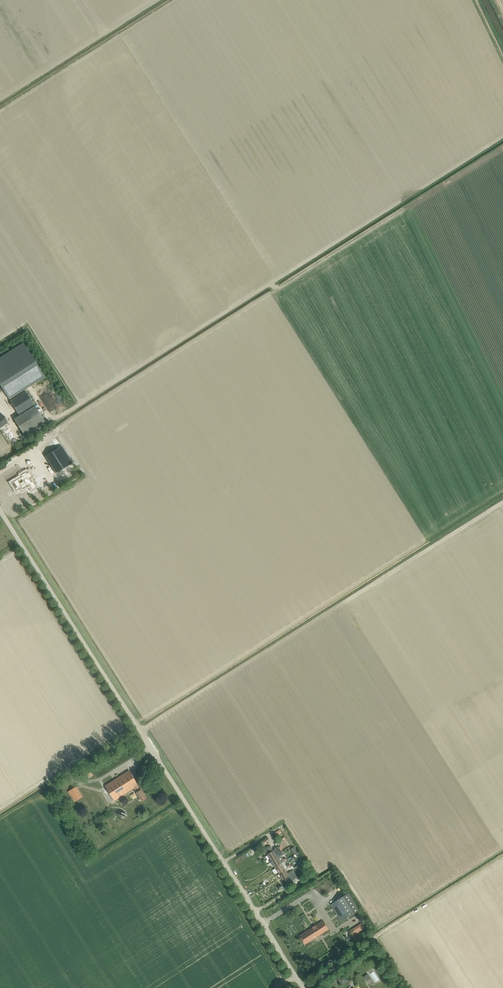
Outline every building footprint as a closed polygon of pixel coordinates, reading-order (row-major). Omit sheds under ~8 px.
[(0,359),(0,386),(9,400),(44,377),(23,344),(0,359)] [(44,421),(25,392),(10,401),(19,416),(14,419),(23,434),(44,421)] [(39,459),(56,448),(51,441),(35,452),(39,459)] [(56,474),(72,463),(61,446),(45,457),(56,474)] [(29,478),(31,476),(28,472),(26,473),(25,472),(21,475),(22,476),(12,483),(16,490),(21,487),(22,488),(29,484),(32,489),(36,486),(32,481),(31,482),(29,478)] [(35,488),(40,495),(44,492),(40,485),(35,488)] [(84,780),(92,775),(89,770),(81,775),(84,780)] [(142,802),(147,799),(141,790),(140,790),(138,786),(129,771),(105,786),(114,801),(133,789),(136,793),(142,802)] [(74,802),(83,797),(76,786),(68,792),(74,802)] [(273,850),(270,846),(268,846),(266,847),(266,849),(264,850),(271,861),(277,857),(281,855),(283,853),(278,846),(274,849),(274,850),(273,850)] [(285,857),(283,859),(281,855),(277,857),(271,861),(275,867),(281,863),(284,862),(287,860),(285,857)] [(284,862),(281,863),(275,867),(279,873),(285,869),(288,868),(291,866),(289,863),(286,865),(284,862)] [(285,869),(279,873),(283,880),(285,878),(287,882),(291,879),(292,881),(298,877),(293,870),(288,873),(285,869)] [(348,893),(331,904),(341,921),(359,910),(348,893)] [(323,921),(300,936),(305,944),(310,941),(311,942),(315,939),(314,938),(329,929),(323,921)] [(352,936),(365,928),(361,923),(349,931),(352,936)] [(374,972),(369,974),(374,983),(379,980),(374,972)] [(341,985),(348,980),(344,974),(337,978),(341,985)]
